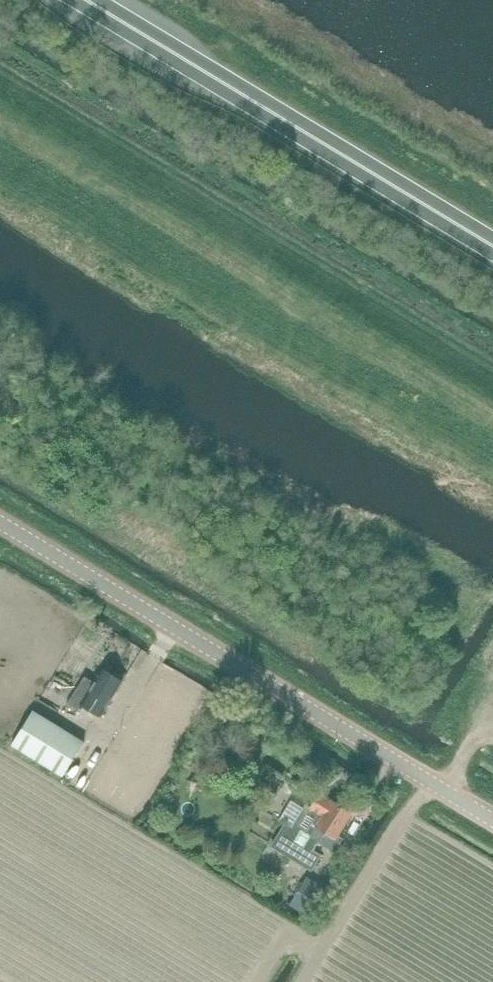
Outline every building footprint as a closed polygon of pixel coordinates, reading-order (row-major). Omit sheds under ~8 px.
[(68,703),(79,710),(82,705),(102,717),(123,681),(103,668),(94,682),(85,676),(68,703)] [(63,777),(84,742),(33,711),(12,745),(63,777)] [(341,805),(320,793),(311,808),(306,805),(293,827),(286,823),(272,845),(311,870),(321,855),(313,850),(318,842),(334,852),(343,839),(338,835),(353,812),(350,811),(349,808),(344,805),(341,805)] [(312,876),(309,874),(293,899),(309,909),(328,880),(315,872),(312,876)]
